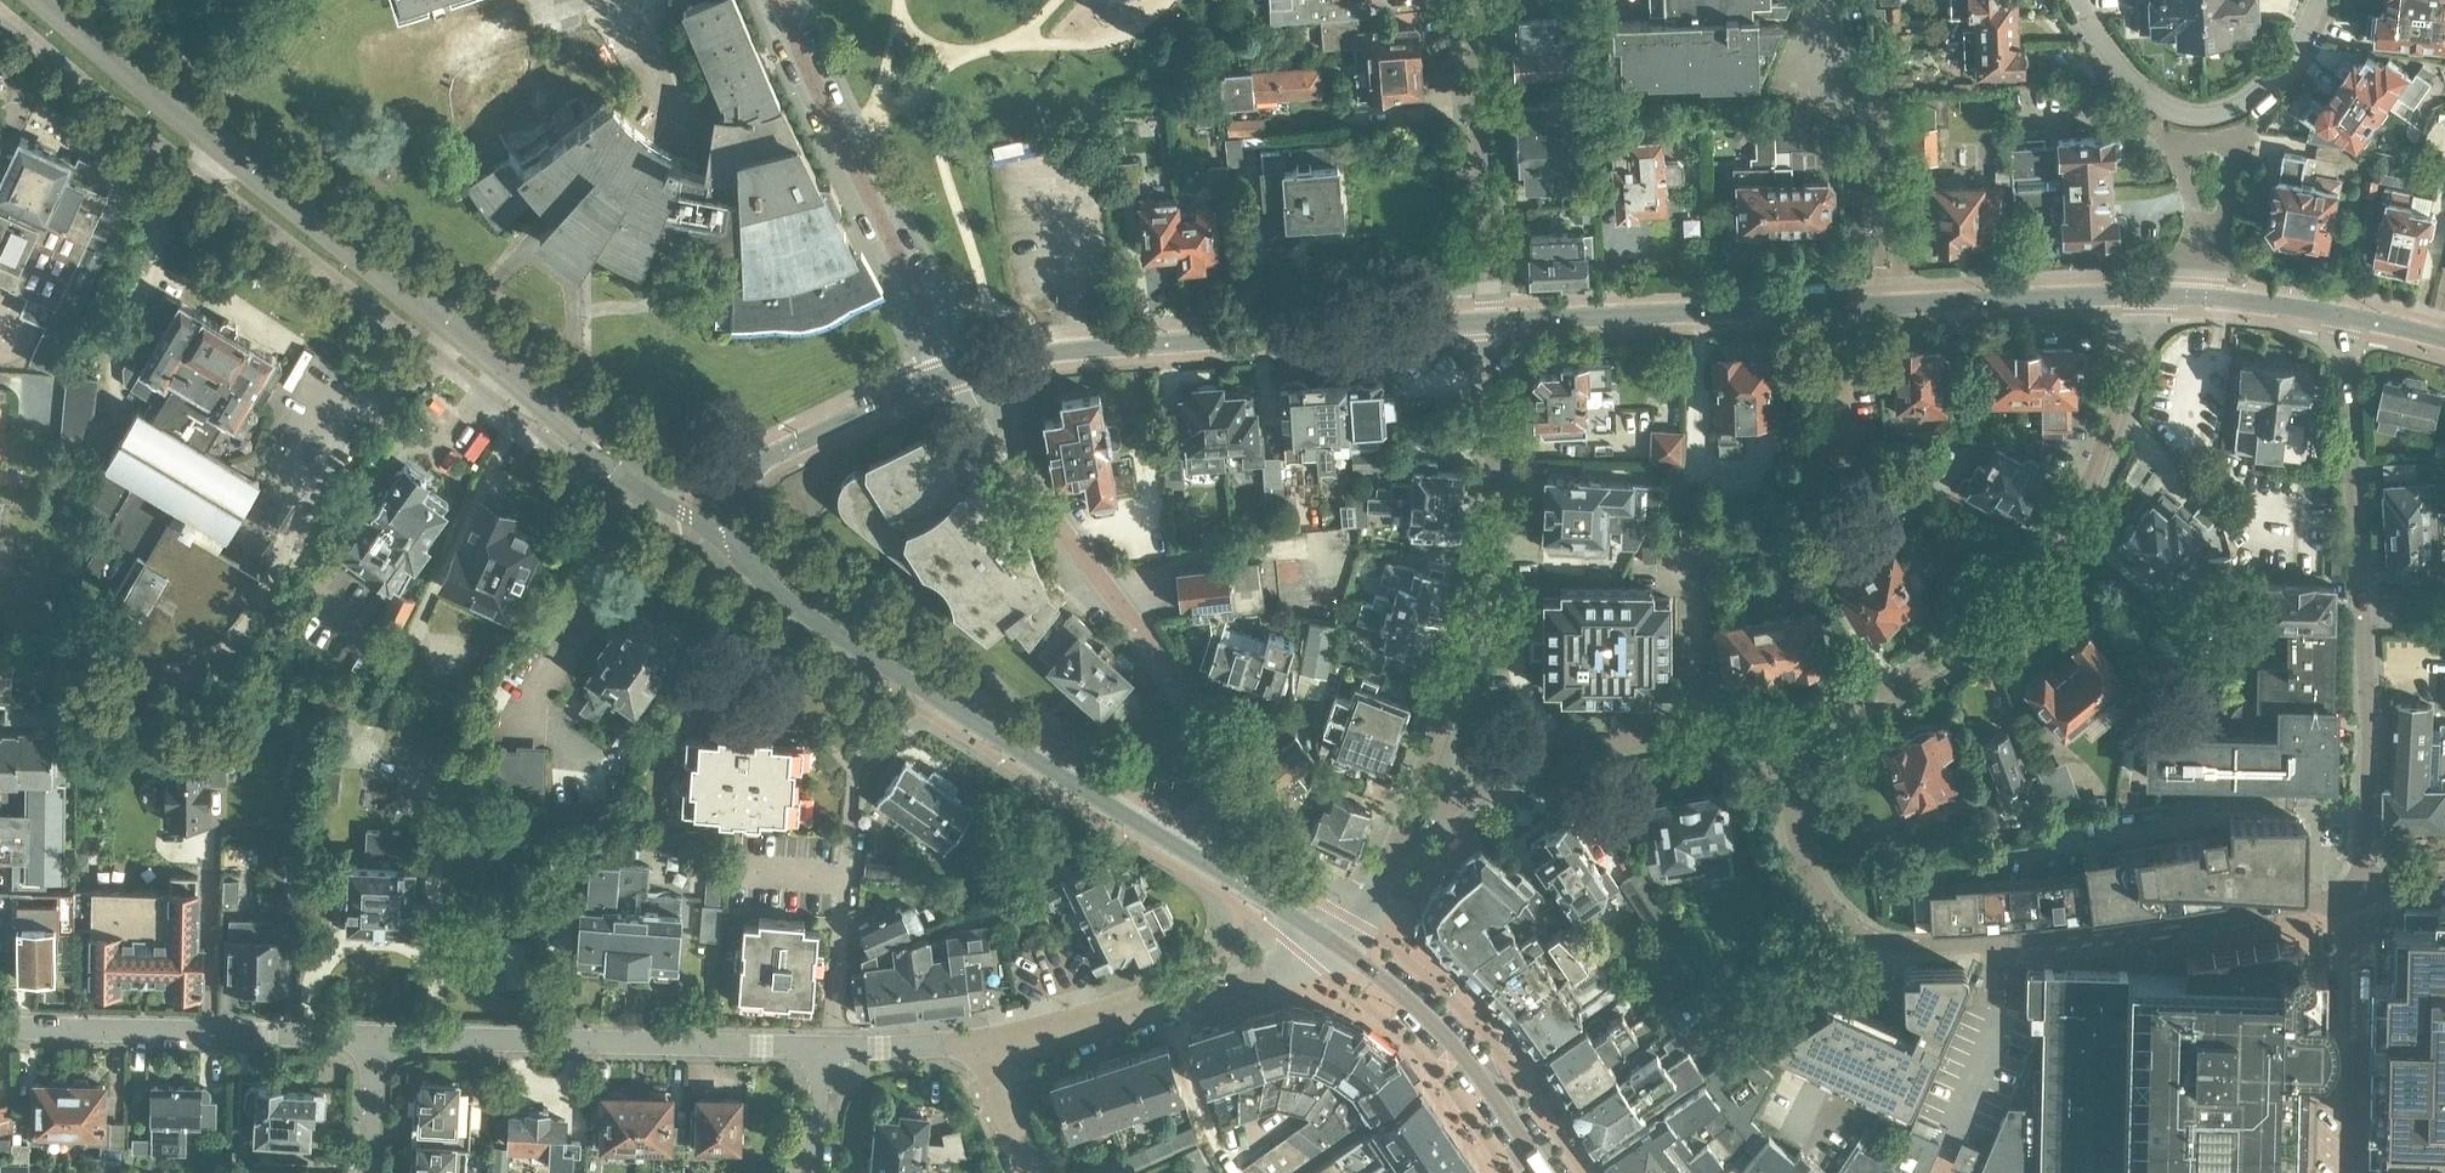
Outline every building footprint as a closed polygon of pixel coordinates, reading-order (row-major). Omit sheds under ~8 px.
[(403,8),(430,0),(400,0),(403,8)] [(680,13),(691,40),(696,38),(698,42),(693,44),(703,67),(708,65),(710,71),(706,73),(716,96),(721,94),(726,106),(727,94),(727,93),(728,92),(728,91),(729,91),(729,90),(730,90),(731,90),(732,90),(739,90),(741,117),(743,117),(746,117),(749,116),(751,116),(754,115),(756,115),(759,114),(762,114),(764,113),(767,112),(769,111),(772,111),(774,110),(777,108),(779,107),(781,106),(779,102),(779,101),(736,0),(701,0),(684,7),(684,8),(683,8),(684,11),(680,13)] [(1270,7),(1271,22),(1371,13),(1370,0),(1270,0),(1270,7)] [(1608,39),(1610,68),(1623,67),(1623,76),(1649,75),(1649,79),(1702,77),(1702,82),(1757,80),(1756,54),(1766,54),(1766,45),(1773,44),(1782,23),(1755,24),(1754,18),(1759,18),(1759,15),(1754,16),(1753,4),(1772,4),(1772,0),(1664,0),(1664,14),(1674,13),(1674,19),(1672,19),(1612,21),(1613,39),(1608,39)] [(1969,18),(2018,16),(2018,0),(1946,0),(1947,18),(1969,18)] [(2201,0),(2130,0),(2130,2),(2145,1),(2145,6),(2141,6),(2142,33),(2179,31),(2179,39),(2203,38),(2201,0)] [(2203,38),(2227,37),(2226,30),(2248,29),(2248,28),(2259,28),(2258,8),(2253,8),(2253,0),(2201,0),(2203,38)] [(2391,2),(2444,8),(2444,0),(2391,0),(2391,2)] [(2368,34),(2380,35),(2380,38),(2438,44),(2442,50),(2444,51),(2444,8),(2391,2),(2390,12),(2382,11),(2382,13),(2371,12),(2368,34)] [(1882,6),(1882,21),(1898,20),(1898,6),(1882,6)] [(429,20),(418,24),(429,55),(427,56),(448,120),(585,76),(564,11),(439,52),(429,20)] [(2018,16),(1969,18),(1969,27),(1965,27),(1965,47),(2021,45),(2021,43),(2021,40),(2019,40),(2018,16)] [(1558,17),(1516,19),(1517,49),(1516,49),(1516,52),(1510,57),(1510,66),(1516,71),(1516,73),(1560,71),(1560,67),(1579,66),(1577,35),(1559,36),(1558,17)] [(1355,46),(1357,63),(1370,62),(1370,63),(1421,59),(1418,28),(1415,26),(1402,27),(1401,26),(1399,26),(1399,27),(1350,31),(1349,18),(1322,20),(1324,49),(1355,46)] [(1898,33),(1898,20),(1882,21),(1882,50),(1907,50),(1907,33),(1898,33)] [(2021,45),(1965,47),(1966,66),(1974,66),(1974,75),(2026,74),(2026,65),(2029,62),(2028,55),(2026,53),(2025,43),(2021,43),(2021,45)] [(2338,70),(2347,77),(2387,105),(2388,106),(2399,92),(2417,105),(2434,81),(2419,70),(2411,82),(2406,78),(2409,73),(2390,60),(2386,65),(2379,60),(2377,62),(2369,56),(2364,64),(2363,63),(2355,64),(2354,66),(2345,60),(2338,70)] [(1421,60),(1421,59),(1370,63),(1370,62),(1357,63),(1356,70),(1358,98),(1400,95),(1400,94),(1422,93),(1420,60),(1421,60)] [(1350,71),(1356,70),(1357,63),(1221,74),(1223,108),(1255,106),(1255,99),(1322,94),(1321,82),(1334,81),(1334,77),(1348,76),(1350,72),(1350,71)] [(1892,64),(1892,87),(1912,87),(1912,64),(1892,64)] [(2359,148),(2388,106),(2387,105),(2347,77),(2327,106),(2315,99),(2304,115),(2314,122),(2310,138),(2359,148)] [(492,168),(473,180),(477,186),(479,190),(483,196),(488,202),(493,208),(497,213),(501,217),(502,218),(536,188),(542,195),(550,203),(559,211),(541,232),(548,238),(555,243),(560,247),(567,252),(573,257),(580,261),(594,238),(603,244),(605,245),(614,249),(621,253),(629,257),(636,260),(641,262),(659,217),(663,219),(670,221),(677,223),(683,224),(690,226),(695,227),(701,229),(707,229),(714,230),(719,231),(723,231),(718,313),(732,313),(747,313),(761,312),(776,311),(788,309),(800,306),(812,304),(824,300),(825,302),(849,294),(859,290),(858,288),(870,282),(854,250),(846,233),(836,214),(843,205),(831,181),(819,181),(793,128),(781,106),(779,107),(777,108),(774,110),(772,111),(769,111),(767,112),(764,113),(762,114),(759,114),(756,115),(754,115),(751,116),(749,116),(746,117),(743,117),(741,117),(739,90),(732,90),(731,90),(730,90),(729,90),(729,91),(728,91),(728,92),(727,93),(727,94),(726,106),(721,106),(720,115),(719,127),(710,174),(706,173),(700,172),(693,170),(686,168),(679,166),(683,157),(682,156),(673,152),(663,148),(659,145),(655,143),(652,141),(643,136),(639,133),(636,131),(633,129),(624,120),(617,113),(611,105),(579,130),(573,122),(545,141),(552,151),(534,165),(512,132),(502,138),(512,155),(511,156),(500,163),(492,168)] [(1514,147),(1577,145),(1576,121),(1583,121),(1582,101),(1574,102),(1574,101),(1559,102),(1559,100),(1539,101),(1539,103),(1523,104),(1524,123),(1522,123),(1522,125),(1513,125),(1514,147)] [(1266,116),(1228,119),(1230,135),(1267,133),(1266,116)] [(1804,119),(1775,120),(1775,150),(1775,166),(1775,182),(1777,214),(1777,228),(1779,228),(1781,231),(1788,231),(1791,228),(1805,228),(1808,228),(1812,232),(1822,232),(1827,227),(1829,227),(1829,201),(1833,196),(1833,185),(1828,180),(1805,181),(1804,150),(1804,119)] [(1756,166),(1737,167),(1737,182),(1739,186),(1740,230),(1743,230),(1747,234),(1757,234),(1761,230),(1764,230),(1764,229),(1777,228),(1777,214),(1775,182),(1775,166),(1775,150),(1775,120),(1761,120),(1762,159),(1756,159),(1756,166)] [(1937,161),(1936,128),(1913,128),(1914,161),(1937,161)] [(107,238),(91,230),(108,194),(107,193),(113,180),(105,176),(108,169),(80,156),(76,163),(70,160),(71,159),(21,135),(20,138),(15,135),(8,138),(4,146),(0,144),(0,280),(30,294),(21,314),(46,326),(30,361),(39,365),(39,364),(51,370),(106,252),(107,238)] [(1272,135),(1244,138),(1245,148),(1273,146),(1272,135)] [(1663,161),(1662,135),(1611,139),(1617,215),(1616,215),(1616,217),(1619,217),(1619,216),(1636,215),(1636,216),(1639,215),(1639,213),(1638,213),(1638,210),(1664,208),(1665,209),(1667,209),(1667,206),(1666,206),(1665,185),(1667,185),(1667,183),(1680,182),(1684,177),(1684,164),(1679,160),(1663,161)] [(2011,148),(2012,166),(2013,182),(2014,193),(2113,187),(2112,159),(2115,159),(2115,157),(2123,157),(2126,153),(2126,141),(2122,137),(2115,138),(2115,135),(2089,136),(2089,137),(2062,137),(2062,145),(2011,148)] [(1341,142),(1261,150),(1266,201),(1285,200),(1287,221),(1314,218),(1314,220),(1316,220),(1317,233),(1343,231),(1342,217),(1344,217),(1344,215),(1342,192),(1342,190),(1340,190),(1338,160),(1343,160),(1341,142)] [(1577,145),(1514,147),(1515,167),(1524,166),(1525,168),(1526,168),(1527,188),(1543,187),(1564,186),(1564,184),(1585,183),(1585,163),(1578,163),(1577,145)] [(1228,164),(1228,166),(1245,165),(1243,150),(1227,152),(1228,164)] [(2277,205),(2276,208),(2275,208),(2273,223),(2280,235),(2282,235),(2279,247),(2302,250),(2304,240),(2306,240),(2332,244),(2344,177),(2338,176),(2341,163),(2315,158),(2310,157),(2286,153),(2280,184),(2274,187),(2272,199),(2277,205)] [(2410,187),(2416,159),(2386,153),(2380,181),(2410,187)] [(1137,161),(1118,163),(1120,192),(1140,190),(1137,161)] [(1230,194),(1228,166),(1228,164),(1207,166),(1210,195),(1230,194)] [(1997,182),(2013,182),(2012,166),(1996,166),(1997,182)] [(2377,197),(2380,181),(2366,178),(2363,194),(2377,197)] [(1935,223),(1925,223),(1926,242),(1936,242),(1936,246),(1961,245),(1960,238),(1967,238),(1970,242),(1980,242),(1982,238),(2003,237),(2002,187),(1935,188),(1935,223)] [(2063,219),(2064,239),(2091,238),(2091,239),(2117,237),(2117,235),(2124,235),(2128,231),(2128,219),(2124,216),(2117,216),(2116,214),(2114,214),(2113,187),(2014,193),(2016,224),(2051,221),(2051,220),(2063,219)] [(2386,230),(2377,267),(2421,277),(2430,238),(2435,234),(2439,220),(2434,214),(2431,213),(2435,198),(2385,188),(2383,198),(2393,200),(2389,217),(2386,216),(2383,229),(2386,230)] [(1155,198),(1140,199),(1142,220),(1140,221),(1141,235),(1144,235),(1145,257),(1160,256),(1161,260),(1180,259),(1175,201),(1155,202),(1155,198)] [(1214,225),(1213,217),(1211,203),(1195,204),(1196,213),(1181,215),(1179,200),(1175,201),(1180,259),(1181,268),(1203,266),(1203,264),(1217,262),(1215,240),(1217,240),(1216,225),(1214,225)] [(1568,285),(1577,285),(1577,282),(1582,282),(1582,277),(1585,277),(1584,255),(1593,255),(1593,233),(1568,234),(1568,232),(1548,233),(1549,234),(1531,235),(1532,256),(1532,257),(1527,262),(1527,273),(1528,273),(1533,278),(1533,279),(1562,278),(1563,282),(1568,282),(1568,285)] [(106,532),(87,564),(96,570),(119,584),(114,593),(133,604),(116,634),(127,639),(138,643),(139,643),(150,646),(162,647),(163,647),(175,647),(187,644),(198,641),(199,641),(209,635),(210,635),(220,629),(220,628),(229,620),(233,616),(236,612),(240,608),(243,603),(261,572),(219,548),(226,534),(228,535),(245,506),(252,505),(251,496),(260,481),(208,450),(227,418),(232,421),(232,422),(235,424),(237,420),(248,402),(252,404),(255,397),(262,401),(261,401),(263,402),(272,387),(283,369),(280,361),(275,357),(275,356),(272,354),(254,344),(254,343),(251,341),(250,342),(236,333),(238,328),(237,324),(233,321),(228,318),(224,320),(221,324),(207,316),(207,315),(204,313),(203,314),(192,307),(185,303),(182,301),(181,302),(166,292),(158,306),(151,306),(146,315),(149,321),(127,359),(128,360),(124,367),(125,383),(153,399),(145,413),(139,410),(134,418),(112,456),(108,463),(106,462),(95,482),(93,501),(91,523),(106,532)] [(2007,409),(2023,409),(2023,398),(2027,398),(2025,349),(2004,349),(2000,347),(1992,347),(1986,350),(1986,365),(1978,365),(1978,401),(2007,400),(2007,409)] [(1901,352),(1897,353),(1899,406),(1901,406),(1902,415),(1922,414),(1922,411),(1947,410),(1947,407),(1953,406),(1952,381),(1951,381),(1951,368),(1948,368),(1948,369),(1941,369),(1941,351),(1919,352),(1915,348),(1904,349),(1901,352)] [(2071,349),(2025,349),(2027,398),(2023,398),(2023,409),(2024,409),(2024,400),(2041,399),(2041,427),(2043,426),(2044,441),(2063,441),(2063,427),(2065,427),(2065,418),(2069,418),(2069,399),(2073,398),(2073,397),(2078,393),(2078,383),(2072,380),(2072,372),(2076,369),(2076,367),(2084,367),(2087,364),(2087,356),(2084,354),(2076,354),(2076,353),(2071,349)] [(1752,359),(1747,359),(1747,364),(1738,364),(1738,358),(1717,359),(1717,366),(1713,366),(1713,384),(1718,384),(1720,453),(1742,452),(1741,421),(1772,420),(1770,384),(1785,383),(1784,359),(1770,359),(1770,358),(1763,359),(1760,357),(1755,357),(1752,359)] [(1612,386),(1611,363),(1563,365),(1563,372),(1543,373),(1541,371),(1534,379),(1535,380),(1536,399),(1535,399),(1535,403),(1530,408),(1530,417),(1536,422),(1536,425),(1540,424),(1540,432),(1545,437),(1587,435),(1585,406),(1615,404),(1614,397),(1603,398),(1603,387),(1612,386)] [(2238,422),(2235,446),(2255,448),(2254,454),(2282,457),(2300,459),(2305,417),(2310,372),(2292,370),(2292,369),(2264,366),(2264,367),(2242,364),(2242,371),(2237,374),(2235,387),(2239,392),(2238,398),(2239,398),(2237,422),(2238,422)] [(2435,428),(2443,392),(2427,388),(2428,382),(2427,379),(2409,375),(2406,377),(2405,383),(2389,380),(2381,415),(2382,415),(2379,428),(2397,432),(2400,419),(2435,428)] [(66,390),(97,392),(98,379),(67,376),(66,390)] [(1347,381),(1349,406),(1395,402),(1395,393),(1384,394),(1383,379),(1378,379),(1375,376),(1365,376),(1362,380),(1347,381)] [(1347,381),(1346,382),(1341,382),(1338,379),(1326,379),(1323,384),(1319,384),(1319,388),(1315,388),(1319,459),(1317,459),(1318,474),(1336,472),(1335,461),(1334,447),(1351,446),(1350,429),(1351,429),(1349,406),(1347,381)] [(1285,460),(1317,459),(1319,459),(1315,388),(1308,388),(1308,385),(1306,385),(1304,384),(1301,383),(1297,382),(1295,382),(1292,382),(1290,382),(1286,384),(1285,385),(1282,387),(1280,387),(1285,460)] [(1226,464),(1225,452),(1220,393),(1223,393),(1222,386),(1217,387),(1215,385),(1202,386),(1200,388),(1195,388),(1195,392),(1181,393),(1188,467),(1226,464)] [(1223,386),(1222,386),(1223,393),(1220,393),(1225,452),(1242,450),(1243,457),(1259,456),(1256,410),(1254,410),(1253,395),(1239,396),(1238,392),(1223,393),(1223,386)] [(97,392),(66,390),(65,404),(96,406),(97,392)] [(1049,442),(1049,445),(1052,458),(1056,480),(1056,483),(1059,482),(1086,477),(1090,500),(1091,499),(1096,506),(1113,503),(1115,497),(1119,496),(1111,450),(1113,449),(1113,447),(1119,445),(1122,442),(1118,424),(1115,421),(1108,423),(1108,420),(1105,420),(1100,394),(1097,394),(1098,395),(1063,401),(1065,417),(1045,420),(1046,423),(1046,422),(1050,442),(1049,442)] [(1395,402),(1349,406),(1351,429),(1350,429),(1351,446),(1351,452),(1384,450),(1383,427),(1386,426),(1385,413),(1396,412),(1395,402)] [(95,420),(96,413),(96,406),(65,404),(64,418),(95,420)] [(95,420),(64,418),(63,431),(94,434),(95,420)] [(1686,457),(1686,428),(1652,429),(1653,458),(1686,457)] [(63,431),(62,445),(93,447),(93,444),(94,434),(63,431)] [(1044,576),(1028,544),(1025,542),(1022,541),(1018,539),(1015,537),(1012,535),(1009,531),(1006,528),(1004,525),(1002,522),(1002,520),(1000,516),(1000,515),(999,511),(999,509),(998,506),(998,504),(985,491),(988,479),(959,450),(947,453),(929,435),(870,463),(869,469),(868,469),(865,469),(861,469),(857,471),(853,472),(850,475),(846,477),(844,481),(842,485),(846,486),(845,499),(841,500),(841,501),(841,503),(842,505),(844,509),(846,511),(849,514),(939,585),(940,583),(945,586),(946,587),(947,587),(949,588),(951,588),(953,587),(954,587),(958,601),(986,623),(1004,609),(1030,641),(1046,620),(1068,592),(1047,574),(1044,576)] [(8,463),(10,445),(0,444),(0,462),(8,463)] [(93,444),(93,447),(93,457),(106,458),(107,444),(93,444)] [(93,457),(93,447),(62,445),(61,458),(92,460),(93,457)] [(1997,446),(1985,466),(1978,462),(1967,483),(1972,486),(1968,492),(1990,504),(1991,502),(2001,507),(2000,509),(2017,519),(2022,509),(2023,509),(2043,473),(2041,472),(2039,464),(2030,459),(2022,461),(1997,446)] [(1351,454),(1352,470),(1385,468),(1384,452),(1351,454)] [(1262,459),(1264,486),(1283,485),(1281,458),(1262,459)] [(1184,459),(1165,460),(1168,490),(1186,488),(1184,459)] [(1377,489),(1376,496),(1376,497),(1458,502),(1459,494),(1461,494),(1462,471),(1437,470),(1438,461),(1417,459),(1416,469),(1412,468),(1411,485),(1391,485),(1391,490),(1377,489)] [(69,461),(67,480),(88,482),(89,462),(69,461)] [(7,479),(8,463),(0,462),(0,478),(7,479)] [(2417,462),(2385,462),(2386,478),(2418,476),(2417,462)] [(427,481),(426,480),(405,465),(402,469),(400,470),(398,471),(396,472),(394,474),(393,475),(392,476),(392,477),(391,479),(390,483),(389,485),(389,487),(385,494),(378,495),(370,505),(372,512),(374,514),(372,517),(346,553),(390,585),(385,592),(391,597),(380,620),(381,620),(375,633),(386,639),(392,626),(400,630),(415,599),(396,590),(398,586),(401,588),(415,564),(429,545),(423,541),(450,504),(449,504),(448,498),(436,489),(430,490),(429,490),(428,491),(423,487),(427,481)] [(1547,477),(1544,536),(1547,536),(1547,544),(1552,550),(1602,552),(1603,552),(1610,545),(1610,540),(1611,527),(1622,528),(1622,546),(1637,546),(1638,544),(1646,527),(1651,516),(1660,499),(1659,498),(1664,484),(1635,483),(1585,480),(1567,479),(1547,477)] [(88,482),(67,480),(66,499),(87,500),(88,482)] [(2391,512),(2391,513),(2435,510),(2434,482),(2391,485),(2391,496),(2389,496),(2390,500),(2387,504),(2388,508),(2391,512)] [(1703,486),(1667,486),(1654,520),(1704,519),(1703,486)] [(1809,513),(1809,492),(1796,492),(1796,513),(1809,513)] [(1433,530),(1458,531),(1460,509),(1458,509),(1458,502),(1376,497),(1376,496),(1353,495),(1354,524),(1367,525),(1367,513),(1409,515),(1409,530),(1411,530),(1411,539),(1433,540),(1433,530)] [(2126,535),(2123,539),(2124,540),(2115,551),(2115,558),(2127,569),(2132,568),(2138,573),(2138,578),(2150,589),(2157,588),(2179,563),(2181,566),(2189,556),(2195,561),(2208,546),(2199,537),(2202,533),(2184,517),(2186,515),(2163,495),(2155,504),(2153,503),(2136,524),(2131,524),(2125,531),(2126,535)] [(491,507),(484,504),(448,583),(466,591),(464,595),(500,611),(502,607),(506,609),(521,578),(526,568),(525,568),(539,538),(507,524),(511,516),(503,513),(504,512),(502,512),(501,512),(493,508),(493,507),(491,507)] [(1344,525),(1354,524),(1354,505),(1342,507),(1344,525)] [(2392,539),(2392,541),(2437,538),(2435,510),(2391,513),(2392,527),(2389,531),(2390,536),(2392,539)] [(13,553),(16,517),(0,516),(0,552),(13,553)] [(1288,518),(1289,533),(1303,532),(1302,517),(1288,518)] [(2439,568),(2437,538),(2392,541),(2393,555),(2391,558),(2391,563),(2394,567),(2395,571),(2403,570),(2404,582),(2429,583),(2428,569),(2439,568)] [(1656,545),(1643,546),(1644,561),(1657,561),(1656,545)] [(0,552),(0,565),(12,566),(12,565),(37,567),(38,555),(13,553),(0,552)] [(1854,614),(1861,609),(1873,628),(1878,625),(1880,629),(1891,621),(1889,618),(1894,616),(1893,615),(1920,599),(1915,591),(1922,587),(1924,580),(1914,563),(1909,562),(1901,567),(1894,554),(1875,565),(1867,552),(1837,571),(1842,579),(1838,581),(1848,597),(1845,599),(1854,614)] [(2221,555),(2207,557),(2212,593),(2248,588),(2245,569),(2224,572),(2221,555)] [(1265,608),(1260,560),(1180,569),(1184,605),(1192,604),(1194,615),(1210,614),(1230,611),(1265,608)] [(1347,598),(1362,602),(1375,606),(1433,622),(1434,621),(1435,621),(1440,599),(1442,600),(1448,576),(1446,575),(1448,565),(1428,560),(1425,569),(1387,560),(1382,579),(1390,581),(1388,587),(1396,589),(1394,598),(1377,594),(1379,586),(1351,580),(1347,598)] [(2335,608),(2335,606),(2335,596),(2335,590),(2334,590),(2334,585),(2261,584),(2259,624),(2288,625),(2287,660),(2258,660),(2257,700),(2252,700),(2258,703),(2332,705),(2334,621),(2335,608)] [(1542,650),(1542,654),(1544,654),(1544,689),(1561,689),(1561,697),(1653,697),(1653,689),(1670,689),(1670,597),(1653,597),(1653,588),(1561,588),(1561,597),(1544,597),(1544,632),(1542,632),(1542,636),(1544,636),(1544,649),(1542,650)] [(1424,654),(1426,654),(1432,631),(1431,631),(1433,622),(1375,606),(1362,602),(1357,621),(1387,629),(1382,647),(1403,653),(1402,660),(1421,665),(1424,654)] [(18,606),(17,622),(61,625),(63,610),(18,606)] [(1274,607),(1261,609),(1261,622),(1276,620),(1274,607)] [(1261,622),(1261,609),(1251,611),(1253,624),(1261,622)] [(1770,618),(1778,671),(1796,668),(1802,674),(1815,672),(1817,666),(1828,664),(1824,644),(1822,644),(1817,610),(1770,618)] [(634,615),(630,612),(602,652),(607,655),(602,661),(603,662),(592,678),(595,680),(586,692),(592,696),(581,710),(595,720),(613,693),(634,708),(683,640),(682,630),(670,622),(660,623),(658,626),(637,611),(634,615)] [(1211,670),(1256,683),(1271,634),(1269,633),(1263,651),(1222,638),(1230,611),(1210,614),(1211,629),(1200,666),(1211,669),(1211,670)] [(1066,682),(1068,681),(1085,696),(1085,697),(1084,699),(1084,700),(1084,701),(1084,702),(1085,703),(1085,705),(1086,705),(1087,706),(1090,707),(1092,707),(1094,707),(1096,705),(1101,710),(1106,703),(1121,716),(1138,696),(1123,684),(1129,678),(1109,660),(1115,653),(1105,645),(1099,652),(1083,638),(1091,629),(1073,613),(1055,633),(1055,632),(1048,640),(1048,641),(1039,651),(1054,664),(1052,666),(1057,671),(1056,672),(1056,674),(1055,675),(1055,676),(1056,678),(1056,679),(1057,680),(1058,681),(1060,682),(1061,683),(1062,683),(1064,683),(1065,682),(1066,682)] [(1719,626),(1727,679),(1754,675),(1779,672),(1778,671),(1770,618),(1719,626)] [(1292,646),(1303,649),(1299,667),(1328,672),(1330,659),(1338,623),(1309,621),(1289,620),(1294,638),(1292,646)] [(1270,631),(1269,633),(1271,634),(1256,683),(1263,686),(1264,688),(1274,692),(1275,689),(1284,692),(1290,674),(1284,672),(1292,646),(1294,638),(1270,631)] [(2028,683),(2028,687),(2025,690),(2064,736),(2129,682),(2088,633),(2072,646),(2079,656),(2058,674),(2056,672),(2050,677),(2045,672),(2042,675),(2038,675),(2028,683)] [(7,706),(11,707),(16,660),(7,659),(8,644),(0,643),(0,706),(7,706)] [(1322,707),(1322,708),(1396,736),(1400,725),(1406,723),(1411,709),(1408,704),(1408,703),(1375,690),(1379,680),(1364,675),(1360,685),(1357,684),(1351,699),(1325,689),(1322,707)] [(2226,732),(2150,730),(2149,777),(2277,780),(2277,782),(2281,782),(2281,780),(2330,781),(2330,783),(2333,783),(2335,705),(2332,705),(2258,703),(2252,700),(2239,700),(2226,720),(2226,732)] [(2386,827),(2444,827),(2444,724),(2442,724),(2442,729),(2432,729),(2433,706),(2398,704),(2392,788),(2386,788),(2386,827)] [(1396,736),(1322,708),(1316,725),(1329,730),(1324,744),(1336,749),(1333,758),(1348,764),(1351,756),(1384,768),(1385,766),(1390,764),(1396,750),(1392,744),(1396,736)] [(98,726),(98,712),(80,712),(80,727),(98,726)] [(1889,746),(1886,752),(1891,765),(1885,767),(1892,788),(1895,787),(1902,803),(1903,803),(1906,812),(1924,805),(1921,798),(1932,794),(1936,801),(1957,793),(1953,785),(1954,784),(1945,757),(1957,752),(1947,726),(1933,731),(1932,728),(1928,728),(1927,728),(1923,729),(1922,729),(1920,729),(1917,731),(1916,732),(1914,733),(1913,735),(1908,737),(1909,738),(1889,746)] [(28,812),(28,859),(14,859),(13,885),(47,886),(47,879),(65,879),(66,731),(0,730),(0,781),(28,781),(28,812)] [(1983,741),(2001,791),(1997,792),(2005,814),(2023,808),(2019,797),(2035,791),(2031,780),(2026,782),(2007,732),(2004,732),(1993,736),(1993,737),(1983,741)] [(720,813),(719,820),(735,821),(735,816),(746,816),(745,822),(761,823),(761,816),(772,816),(772,818),(799,820),(800,796),(794,795),(796,768),(802,769),(804,745),(772,743),(773,737),(755,736),(755,741),(736,740),(736,734),(719,733),(719,739),(687,737),(686,761),(692,762),(690,789),(684,788),(682,812),(709,814),(709,812),(720,813)] [(1267,759),(1249,773),(1281,813),(1299,799),(1312,804),(1317,793),(1306,787),(1296,774),(1314,760),(1296,737),(1267,759)] [(476,750),(474,793),(515,795),(515,798),(545,799),(547,748),(518,747),(518,752),(476,750)] [(877,802),(910,827),(946,776),(936,769),(933,769),(928,776),(907,760),(877,802)] [(219,783),(219,763),(209,763),(168,763),(168,783),(168,801),(168,821),(209,821),(209,801),(209,783),(219,783)] [(958,784),(946,776),(910,827),(944,852),(974,809),(953,794),(958,787),(958,784)] [(1319,815),(1311,833),(1334,843),(1329,855),(1345,863),(1351,850),(1355,852),(1364,833),(1362,832),(1365,826),(1366,824),(1372,810),(1330,793),(1322,789),(1312,812),(1319,815)] [(1736,872),(1722,794),(1715,795),(1712,792),(1704,793),(1701,797),(1698,798),(1697,797),(1679,800),(1679,801),(1675,802),(1672,798),(1664,800),(1662,803),(1655,805),(1661,837),(1654,842),(1656,855),(1665,859),(1668,880),(1703,874),(1704,878),(1736,872)] [(14,859),(28,859),(28,812),(0,812),(0,859),(14,859)] [(2084,856),(2086,871),(2092,913),(2110,911),(2109,907),(2119,905),(2120,909),(2155,904),(2155,900),(2165,899),(2165,903),(2184,900),(2183,899),(2213,894),(2211,883),(2299,885),(2300,882),(2301,821),(2301,818),(2230,816),(2229,836),(2224,837),(2222,825),(2204,828),(2202,828),(2203,838),(2180,842),(2138,848),(2084,856)] [(1532,843),(1529,853),(1550,884),(1557,879),(1561,885),(1556,888),(1558,891),(1549,897),(1562,911),(1570,919),(1575,915),(1617,885),(1606,869),(1601,873),(1593,862),(1590,864),(1576,844),(1584,839),(1569,817),(1532,843)] [(1902,828),(1880,832),(1885,859),(1908,854),(1902,828)] [(414,867),(398,866),(399,830),(366,829),(364,865),(349,865),(347,901),(333,900),(332,924),(347,925),(347,927),(350,927),(373,928),(373,929),(387,929),(387,928),(409,929),(409,930),(412,930),(412,926),(424,927),(425,903),(413,903),(414,867)] [(1457,866),(1450,874),(1442,881),(1432,893),(1430,896),(1422,910),(1422,912),(1427,928),(1428,930),(1437,941),(1439,942),(1441,944),(1462,963),(1512,930),(1537,913),(1552,901),(1512,865),(1490,845),(1483,850),(1481,848),(1479,850),(1479,851),(1458,867),(1457,866)] [(1086,922),(1086,923),(1089,922),(1140,899),(1139,898),(1143,897),(1143,895),(1147,891),(1141,877),(1134,877),(1132,877),(1131,875),(1125,878),(1122,872),(1115,875),(1107,856),(1049,885),(1052,891),(1048,897),(1054,908),(1059,909),(1060,908),(1062,911),(1077,904),(1086,922)] [(582,910),(581,926),(580,926),(579,938),(580,938),(578,957),(577,957),(577,960),(580,960),(579,972),(582,976),(598,977),(601,974),(602,962),(605,963),(605,964),(607,964),(608,963),(626,964),(626,965),(627,965),(635,865),(590,862),(588,890),(591,891),(590,908),(584,907),(582,906),(581,910),(582,910)] [(867,862),(866,877),(902,879),(903,865),(867,862)] [(635,865),(627,965),(628,965),(647,966),(647,967),(650,967),(650,965),(653,965),(655,976),(671,977),(676,967),(679,967),(679,964),(678,964),(680,945),(681,945),(682,933),(681,933),(682,917),(683,917),(683,914),(681,914),(682,896),(648,894),(650,866),(635,865)] [(2065,917),(2092,913),(2086,871),(2061,874),(2065,917)] [(1641,872),(1624,884),(1652,923),(1669,911),(1641,872)] [(2039,919),(2065,917),(2061,874),(2035,877),(2039,919)] [(198,926),(198,894),(199,876),(171,875),(171,891),(93,889),(93,890),(75,890),(75,891),(75,929),(92,930),(91,990),(120,991),(120,979),(168,980),(168,992),(202,993),(203,969),(204,969),(205,947),(198,947),(198,926)] [(2012,922),(2039,919),(2035,877),(2009,880),(2012,922)] [(226,879),(226,885),(225,900),(229,900),(239,901),(240,881),(240,880),(226,879)] [(1985,924),(2012,922),(2009,880),(1983,882),(1985,924)] [(1959,926),(1985,924),(1983,882),(1956,883),(1959,926)] [(1915,928),(1959,926),(1956,883),(1956,887),(1931,888),(1913,889),(1913,890),(1914,890),(1915,913),(1914,913),(1915,928)] [(303,912),(303,908),(305,891),(291,889),(288,910),(303,912)] [(7,890),(7,925),(7,953),(8,982),(56,981),(56,930),(75,929),(75,891),(7,890)] [(248,899),(248,900),(248,917),(260,917),(261,899),(248,899)] [(275,899),(261,899),(260,917),(275,917),(275,901),(275,899)] [(1093,930),(1082,935),(1086,945),(1089,943),(1098,963),(1120,954),(1121,956),(1129,952),(1130,954),(1159,943),(1155,932),(1164,928),(1163,927),(1172,923),(1173,919),(1166,904),(1161,902),(1153,905),(1152,903),(1143,907),(1140,899),(1089,922),(1093,930)] [(2386,1172),(2444,1172),(2444,904),(2442,904),(2442,908),(2394,907),(2392,977),(2386,1172)] [(724,939),(724,936),(727,908),(707,906),(705,938),(724,939)] [(860,925),(872,952),(913,933),(925,928),(917,908),(911,907),(902,911),(900,907),(860,925)] [(1479,981),(1481,983),(1564,926),(1563,924),(1551,934),(1537,913),(1512,930),(1462,963),(1464,965),(1466,964),(1479,982),(1479,981)] [(739,995),(741,995),(740,1005),(763,1007),(764,1000),(789,1002),(789,1009),(812,1010),(812,1001),(814,1001),(816,967),(814,967),(815,953),(817,954),(819,928),(805,927),(805,921),(788,919),(788,924),(776,923),(777,919),(760,917),(759,923),(745,922),(743,948),(745,948),(744,962),(742,962),(739,995)] [(230,940),(228,986),(240,987),(243,990),(251,990),(254,987),(258,987),(259,941),(260,920),(232,919),(231,932),(231,940),(230,940)] [(259,941),(258,987),(262,987),(265,990),(273,990),(276,988),(287,988),(289,942),(289,940),(287,940),(288,921),(260,920),(259,941)] [(928,935),(907,938),(864,957),(866,971),(855,972),(852,972),(858,1013),(860,1012),(870,1011),(871,1018),(875,1018),(875,1016),(888,1014),(888,1016),(892,1016),(892,1014),(904,1013),(904,1014),(908,1013),(908,1012),(919,1011),(919,1012),(923,1012),(923,1010),(934,1009),(935,1010),(938,1010),(938,1008),(950,1007),(950,1008),(954,1007),(954,1006),(968,1005),(968,1006),(971,1006),(970,998),(982,997),(983,999),(986,998),(984,986),(985,986),(982,966),(981,967),(980,961),(988,960),(992,956),(987,921),(960,925),(961,932),(943,934),(943,939),(932,940),(932,936),(928,936),(928,935)] [(1510,1014),(1511,1014),(1573,972),(1586,961),(1597,955),(1584,943),(1578,947),(1564,934),(1568,930),(1564,926),(1481,983),(1511,1013),(1510,1014)] [(2127,974),(2124,1172),(2293,1172),(2296,1060),(2296,1058),(2322,1058),(2325,962),(2312,961),(2311,956),(2308,951),(2304,948),(2298,947),(2299,935),(2185,952),(2184,975),(2127,974)] [(1573,972),(1511,1014),(1535,1047),(1623,986),(1606,961),(1597,954),(1585,943),(1584,943),(1597,955),(1586,961),(1573,972)] [(1832,1005),(1769,1046),(1779,1050),(1794,1057),(1908,1107),(1909,1108),(1913,1098),(1967,977),(1967,976),(1967,974),(1967,973),(1967,972),(1967,971),(1966,970),(1966,969),(1965,968),(1964,967),(1963,966),(1962,966),(1960,966),(1959,966),(1950,966),(1919,966),(1911,966),(1910,967),(1908,967),(1907,968),(1906,968),(1905,969),(1905,970),(1904,971),(1904,973),(1903,974),(1903,976),(1904,998),(1904,1002),(1904,1005),(1904,1007),(1904,1008),(1905,1009),(1906,1010),(1906,1011),(1907,1012),(1908,1013),(1909,1013),(1910,1014),(1904,1029),(1835,999),(1836,998),(1829,995),(1828,995),(1827,995),(1826,995),(1825,995),(1824,995),(1823,996),(1822,996),(1821,997),(1821,998),(1820,999),(1832,1005)] [(2045,969),(2044,970),(2027,970),(2027,971),(2026,1008),(2030,1008),(2030,1024),(2043,1024),(2041,1106),(2010,1105),(1989,1155),(1964,1145),(1959,1155),(1956,1163),(1980,1172),(2124,1172),(2127,974),(2128,971),(2045,969)] [(1696,992),(1663,1015),(1674,1031),(1708,1009),(1696,992)] [(1744,1014),(1736,1003),(1725,1010),(1733,1021),(1744,1014)] [(1277,1108),(1278,1108),(1287,1065),(1292,1007),(1290,1007),(1285,1007),(1252,1015),(1267,1071),(1265,1083),(1260,1114),(1277,1108)] [(1304,1114),(1306,1116),(1326,1087),(1332,1078),(1369,1033),(1362,1027),(1330,1012),(1325,1010),(1292,1007),(1287,1065),(1278,1108),(1304,1114)] [(1252,1015),(1220,1025),(1239,1080),(1242,1120),(1260,1114),(1265,1083),(1267,1071),(1252,1015)] [(1595,1020),(1586,1026),(1541,1054),(1556,1078),(1630,1026),(1623,1017),(1602,1030),(1595,1020)] [(1630,1026),(1556,1078),(1570,1100),(1614,1068),(1606,1056),(1617,1049),(1619,1052),(1638,1039),(1644,1047),(1651,1043),(1656,1040),(1667,1032),(1657,1017),(1649,1023),(1650,1025),(1636,1035),(1630,1026)] [(1239,1080),(1220,1025),(1192,1035),(1210,1090),(1214,1101),(1221,1127),(1242,1120),(1239,1080)] [(1597,1146),(1624,1128),(1704,1075),(1688,1051),(1695,1046),(1684,1030),(1664,1045),(1675,1060),(1665,1065),(1630,1091),(1584,1124),(1597,1146)] [(1326,1087),(1306,1116),(1312,1119),(1313,1119),(1320,1126),(1351,1090),(1399,1060),(1393,1053),(1393,1052),(1369,1033),(1332,1078),(1326,1087)] [(1121,1058),(1121,1056),(1098,1064),(1099,1066),(1054,1081),(1056,1086),(1050,1088),(1055,1103),(1060,1101),(1070,1130),(1182,1093),(1166,1043),(1121,1058)] [(1614,1068),(1570,1100),(1584,1124),(1630,1091),(1665,1065),(1651,1043),(1644,1047),(1633,1055),(1614,1068)] [(1705,1084),(1720,1103),(1720,1104),(1734,1119),(1750,1139),(1762,1128),(1750,1117),(1773,1073),(1770,1070),(1745,1046),(1704,1075),(1707,1080),(1705,1084)] [(1414,1082),(1399,1060),(1351,1090),(1320,1126),(1313,1119),(1312,1119),(1300,1128),(1322,1146),(1414,1082)] [(70,1135),(71,1085),(69,1085),(66,1079),(55,1079),(51,1084),(37,1084),(37,1115),(31,1115),(30,1142),(52,1142),(52,1134),(70,1135)] [(110,1122),(104,1121),(105,1098),(104,1098),(104,1085),(90,1085),(87,1080),(76,1080),(73,1085),(71,1085),(70,1135),(87,1135),(88,1142),(101,1143),(100,1156),(91,1155),(91,1172),(124,1172),(125,1148),(109,1147),(110,1122)] [(422,1094),(415,1094),(413,1120),(421,1120),(419,1143),(470,1145),(473,1097),(459,1097),(459,1083),(423,1081),(422,1094)] [(1611,1165),(1617,1172),(1623,1172),(1680,1131),(1680,1132),(1704,1116),(1719,1103),(1720,1104),(1720,1103),(1705,1084),(1664,1112),(1656,1112),(1656,1118),(1611,1148),(1604,1152),(1604,1153),(1603,1154),(1603,1155),(1604,1156),(1611,1165)] [(246,1092),(245,1106),(250,1111),(258,1111),(257,1140),(289,1142),(310,1142),(311,1117),(311,1116),(318,1116),(321,1114),(321,1097),(319,1094),(312,1094),(312,1092),(282,1091),(282,1087),(260,1085),(260,1086),(253,1086),(246,1092)] [(152,1138),(135,1138),(135,1152),(152,1152),(164,1152),(164,1141),(173,1141),(174,1141),(174,1125),(188,1125),(201,1125),(217,1125),(218,1100),(210,1100),(210,1089),(200,1089),(200,1087),(153,1086),(152,1138)] [(603,1147),(624,1147),(624,1162),(636,1163),(636,1148),(638,1096),(628,1096),(628,1097),(625,1097),(622,1091),(610,1091),(607,1096),(604,1096),(603,1147)] [(649,1096),(638,1096),(636,1148),(683,1149),(684,1129),(671,1128),(671,1098),(669,1098),(667,1093),(654,1092),(652,1098),(649,1098),(649,1096)] [(1422,1094),(1386,1119),(1313,1170),(1315,1172),(1371,1172),(1407,1148),(1443,1123),(1422,1094)] [(699,1109),(692,1109),(691,1145),(738,1147),(739,1122),(746,1122),(747,1102),(740,1102),(740,1100),(699,1098),(699,1109)] [(1623,1172),(1665,1172),(1677,1164),(1707,1142),(1734,1119),(1720,1104),(1719,1103),(1704,1116),(1680,1132),(1680,1131),(1623,1172)] [(14,1131),(14,1109),(8,1109),(8,1104),(0,1104),(0,1131),(14,1131)] [(495,1146),(493,1171),(510,1172),(512,1149),(550,1151),(550,1166),(574,1168),(574,1154),(580,1155),(581,1141),(564,1140),(565,1119),(548,1118),(548,1108),(530,1107),(529,1117),(511,1117),(509,1146),(495,1146)] [(945,1146),(924,1144),(927,1116),(924,1116),(921,1109),(909,1108),(906,1114),(904,1113),(903,1121),(878,1119),(878,1123),(873,1125),(872,1137),(876,1140),(875,1152),(925,1156),(924,1157),(925,1157),(949,1159),(966,1156),(959,1130),(942,1134),(945,1146)] [(1723,1162),(1723,1161),(1750,1139),(1734,1119),(1707,1142),(1677,1164),(1665,1172),(1708,1172),(1723,1162)] [(1458,1146),(1443,1123),(1407,1148),(1371,1172),(1419,1172),(1458,1146)] [(1176,1132),(1183,1147),(1198,1141),(1192,1125),(1176,1132)] [(1300,1128),(1288,1136),(1311,1154),(1322,1146),(1300,1128)] [(1939,1142),(1912,1130),(1911,1129),(1895,1166),(1892,1172),(1925,1172),(1939,1142)] [(1170,1153),(1183,1147),(1176,1132),(1163,1138),(1170,1153)] [(1288,1136),(1277,1144),(1300,1161),(1311,1154),(1288,1136)] [(1795,1156),(1769,1136),(1750,1159),(1743,1152),(1726,1172),(1782,1172),(1795,1156)] [(1163,1138),(1153,1143),(1159,1158),(1170,1153),(1163,1138)] [(14,1143),(14,1163),(30,1163),(30,1143),(14,1143)] [(419,1143),(419,1159),(411,1159),(410,1172),(466,1172),(468,1148),(470,1148),(470,1145),(419,1143)] [(1143,1147),(1150,1162),(1159,1158),(1153,1143),(1143,1147)] [(1277,1144),(1266,1152),(1289,1169),(1300,1161),(1277,1144)] [(1474,1169),(1458,1146),(1419,1172),(1469,1172),(1474,1169)] [(1143,1147),(1135,1150),(1142,1166),(1150,1162),(1143,1147)] [(1200,1154),(1197,1148),(1186,1153),(1195,1172),(1209,1172),(1200,1154)] [(1895,1166),(1858,1148),(1849,1161),(1847,1161),(1840,1172),(1892,1172),(1895,1166)] [(1142,1166),(1135,1150),(1127,1154),(1134,1170),(1142,1166)] [(1800,1150),(1795,1156),(1782,1172),(1829,1172),(1800,1150)] [(925,1157),(924,1157),(925,1156),(875,1152),(875,1154),(870,1157),(869,1170),(873,1172),(923,1172),(925,1157)] [(1289,1169),(1266,1152),(1255,1160),(1274,1172),(1283,1172),(1289,1169)] [(1113,1161),(1118,1172),(1126,1172),(1134,1170),(1127,1154),(1113,1161)] [(1255,1160),(1243,1168),(1250,1172),(1274,1172),(1255,1160)] [(1086,1172),(1118,1172),(1113,1161),(1086,1172)] [(30,1163),(14,1163),(2,1163),(1,1172),(30,1172),(30,1163)]
